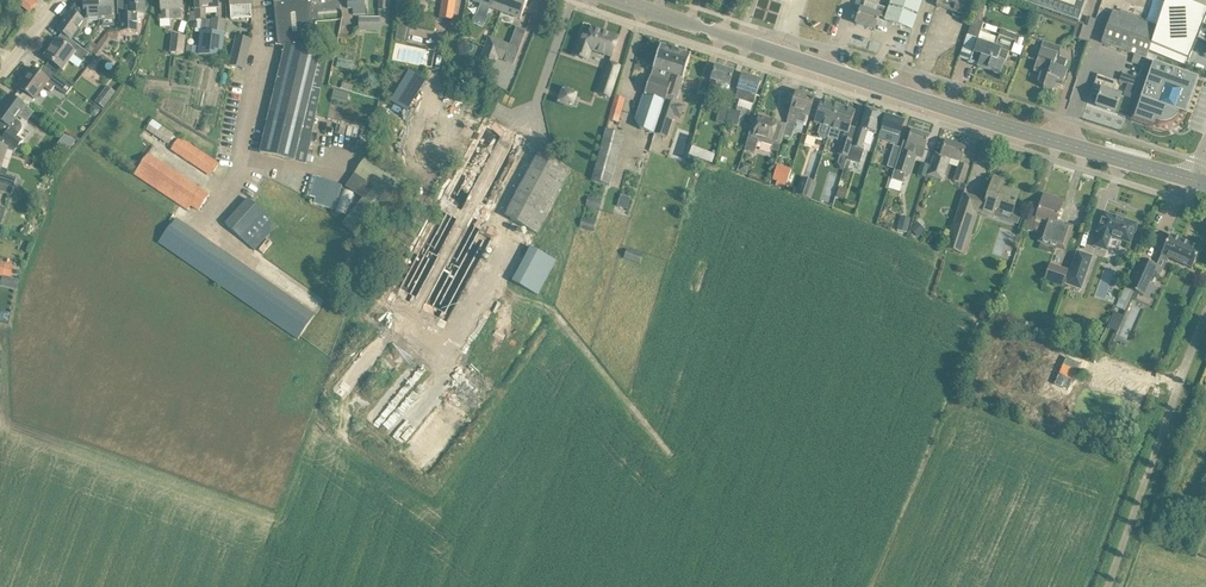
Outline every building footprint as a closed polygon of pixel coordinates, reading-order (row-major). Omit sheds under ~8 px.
[(40,1),(39,0),(16,0),(15,2),(33,13),(40,1)] [(99,0),(84,0),(85,18),(86,19),(100,19),(99,0)] [(100,19),(114,19),(114,11),(115,11),(114,0),(99,0),(100,19)] [(121,32),(139,31),(139,21),(137,21),(136,14),(145,13),(145,0),(129,0),(129,14),(120,15),(121,32)] [(161,6),(162,20),(181,19),(181,9),(183,9),(182,0),(161,0),(161,6)] [(196,4),(196,19),(205,18),(205,8),(219,7),(218,0),(195,0),(196,4)] [(251,0),(230,0),(231,19),(252,18),(251,5),(251,0)] [(328,55),(313,51),(313,2),(319,2),(319,0),(274,0),(278,44),(285,46),(260,152),(306,162),(309,147),(316,149),(317,143),(310,142),(328,55)] [(353,15),(365,14),(364,0),(347,0),(348,9),(352,9),(353,15)] [(378,10),(388,11),(389,0),(378,0),(378,10)] [(401,7),(413,9),(414,0),(402,0),(401,7)] [(440,19),(453,21),(456,0),(443,0),(440,19)] [(481,5),(474,22),(484,26),(490,8),(521,20),(527,4),(528,0),(469,0),(481,5)] [(889,9),(886,18),(885,20),(912,29),(922,0),(892,0),(889,9)] [(936,6),(954,12),(953,15),(961,18),(962,15),(963,15),(965,9),(972,11),(976,0),(938,0),(936,6)] [(1078,22),(1086,0),(1017,0),(1078,22)] [(1149,52),(1186,66),(1197,39),(1201,30),(1205,17),(1205,9),(1183,0),(1166,0),(1149,52)] [(880,16),(886,18),(889,9),(877,5),(875,13),(861,9),(856,24),(875,30),(880,16)] [(1132,63),(1143,67),(1157,26),(1138,20),(1139,16),(1120,10),(1119,13),(1113,11),(1101,44),(1134,55),(1132,63)] [(78,30),(72,38),(76,40),(88,23),(71,11),(65,19),(78,30)] [(359,17),(358,31),(380,31),(380,17),(359,17)] [(1094,29),(1096,21),(1087,17),(1084,26),(1094,29)] [(78,30),(65,19),(57,30),(62,34),(71,40),(72,38),(78,30)] [(201,30),(198,54),(221,57),(225,21),(212,19),(211,31),(201,30)] [(984,23),(972,19),(967,35),(978,39),(984,23)] [(1094,29),(1084,26),(1078,24),(1073,37),(1089,43),(1094,29)] [(519,49),(526,31),(517,28),(510,46),(519,49)] [(583,34),(575,56),(587,60),(591,50),(612,57),(618,38),(592,29),(589,36),(583,34)] [(1020,56),(1026,38),(1001,29),(995,47),(977,41),(977,42),(973,53),(981,56),(978,65),(1000,73),(1004,61),(1006,62),(1009,53),(1020,56)] [(105,41),(119,38),(117,31),(104,34),(105,41)] [(71,40),(62,34),(58,40),(58,39),(45,57),(63,70),(74,55),(84,62),(85,61),(90,54),(71,40)] [(171,53),(183,55),(185,37),(173,35),(171,53)] [(230,66),(244,69),(251,40),(237,36),(230,66)] [(489,38),(484,52),(498,57),(503,43),(489,38)] [(187,44),(187,53),(193,53),(198,54),(199,45),(193,44),(187,44)] [(674,50),(661,46),(635,122),(640,130),(654,134),(665,101),(667,96),(674,76),(666,73),(674,50)] [(1041,49),(1037,60),(1033,72),(1041,74),(1038,83),(1044,85),(1043,88),(1053,91),(1057,79),(1064,82),(1068,70),(1064,69),(1067,60),(1056,56),(1056,54),(1041,49)] [(674,50),(666,73),(674,76),(667,96),(675,98),(676,99),(691,55),(674,50)] [(90,54),(85,61),(90,65),(95,58),(90,54)] [(1179,113),(1179,112),(1186,114),(1199,78),(1153,62),(1133,119),(1154,126),(1155,121),(1158,122),(1159,122),(1162,123),(1163,123),(1164,123),(1166,123),(1167,122),(1169,122),(1170,122),(1171,121),(1172,120),(1174,119),(1175,119),(1176,118),(1177,116),(1177,115),(1178,114),(1179,113)] [(609,63),(599,93),(610,97),(620,67),(609,63)] [(711,80),(703,106),(713,109),(722,84),(729,86),(734,72),(716,66),(712,78),(711,80)] [(24,98),(23,98),(32,104),(35,99),(36,100),(45,87),(52,92),(55,87),(62,91),(67,95),(73,88),(68,84),(55,75),(50,82),(32,68),(31,69),(33,71),(27,79),(25,78),(19,87),(24,91),(21,96),(24,98)] [(392,102),(410,112),(427,80),(409,70),(392,102)] [(1117,81),(1098,74),(1093,88),(1101,91),(1096,106),(1116,112),(1120,101),(1121,95),(1113,92),(1117,81)] [(1119,82),(1137,88),(1140,80),(1122,74),(1119,82)] [(738,90),(735,98),(740,100),(738,107),(751,111),(753,104),(756,96),(757,92),(761,81),(743,75),(739,87),(738,90)] [(565,87),(561,99),(573,103),(577,91),(565,87)] [(332,100),(348,104),(351,93),(335,89),(332,100)] [(788,120),(796,123),(796,124),(806,127),(809,117),(815,98),(813,98),(813,96),(813,95),(808,93),(807,94),(806,96),(797,93),(796,95),(789,92),(785,105),(792,107),(788,120)] [(24,105),(28,108),(32,104),(23,98),(20,102),(11,95),(11,96),(13,98),(9,103),(7,102),(0,111),(0,120),(8,125),(0,136),(0,135),(0,137),(9,143),(16,149),(23,141),(17,136),(22,131),(22,128),(22,125),(20,122),(17,120),(17,119),(15,118),(24,105)] [(99,95),(95,101),(104,107),(108,101),(99,95)] [(615,95),(610,119),(620,121),(626,98),(615,95)] [(665,101),(654,134),(667,138),(674,115),(669,113),(673,103),(675,98),(667,96),(665,101)] [(492,101),(489,106),(496,110),(498,105),(492,101)] [(814,123),(820,125),(818,134),(819,135),(819,136),(820,138),(825,139),(826,138),(827,136),(829,137),(839,106),(821,101),(814,123)] [(94,104),(92,108),(92,112),(96,114),(100,109),(94,104)] [(839,106),(829,137),(838,140),(840,132),(845,133),(848,134),(855,112),(839,106)] [(867,131),(875,134),(881,114),(866,109),(860,129),(858,128),(853,147),(851,146),(846,160),(850,161),(860,164),(864,149),(862,149),(867,131)] [(741,113),(729,110),(726,123),(737,126),(741,113)] [(378,140),(394,145),(404,118),(387,112),(378,140)] [(779,153),(787,124),(754,115),(744,150),(755,153),(758,141),(773,145),(771,151),(779,153)] [(886,115),(883,127),(879,138),(898,143),(904,121),(886,115)] [(219,118),(218,131),(228,131),(228,118),(219,118)] [(500,118),(492,135),(513,146),(521,129),(500,118)] [(147,129),(170,144),(177,134),(154,119),(147,129)] [(596,162),(594,170),(593,171),(595,172),(592,181),(609,186),(624,135),(604,129),(596,162)] [(908,142),(903,141),(901,148),(895,169),(892,177),(891,179),(902,183),(905,172),(907,173),(912,157),(913,157),(916,147),(925,150),(930,136),(912,130),(908,142)] [(838,155),(847,158),(854,136),(848,134),(845,133),(838,155)] [(492,135),(483,152),(504,163),(513,146),(492,135)] [(0,137),(0,168),(7,148),(9,143),(0,137)] [(73,137),(62,150),(66,153),(76,140),(73,137)] [(179,137),(170,150),(210,177),(219,163),(179,137)] [(935,154),(929,176),(942,180),(949,158),(961,162),(962,159),(965,148),(946,142),(942,153),(941,155),(935,154)] [(895,169),(901,148),(894,146),(887,167),(895,169)] [(712,153),(693,147),(691,154),(713,161),(716,152),(713,151),(712,153)] [(466,148),(464,153),(471,156),(473,151),(466,148)] [(411,182),(369,153),(354,175),(372,187),(342,224),(362,240),(411,182)] [(188,211),(190,207),(199,212),(210,195),(148,154),(134,175),(188,211)] [(954,181),(963,185),(969,167),(959,164),(954,181)] [(786,189),(792,170),(778,165),(771,184),(786,189)] [(552,170),(548,189),(572,194),(576,175),(552,170)] [(21,189),(23,182),(17,180),(18,179),(1,174),(0,177),(0,183),(21,189)] [(310,175),(305,196),(316,199),(322,178),(310,175)] [(979,199),(975,211),(982,213),(993,216),(1000,218),(1003,211),(1012,214),(1015,206),(1018,195),(1002,189),(1004,181),(994,177),(986,201),(979,199)] [(811,200),(817,182),(802,178),(796,194),(811,200)] [(18,197),(21,189),(0,183),(0,192),(12,196),(12,195),(18,197)] [(840,185),(836,195),(844,198),(847,188),(840,185)] [(444,188),(441,195),(446,198),(449,191),(444,188)] [(343,189),(335,211),(347,215),(355,193),(343,189)] [(548,189),(544,207),(568,212),(572,194),(548,189)] [(964,194),(946,248),(965,255),(978,214),(972,212),(973,209),(961,205),(964,194)] [(1044,194),(1036,217),(1036,218),(1044,220),(1037,241),(1057,248),(1064,226),(1056,224),(1061,209),(1054,207),(1057,198),(1044,194)] [(623,195),(619,205),(629,208),(633,198),(623,195)] [(454,202),(446,219),(467,230),(475,213),(454,202)] [(1104,213),(1097,232),(1099,232),(1095,246),(1107,250),(1111,236),(1130,243),(1133,233),(1135,233),(1137,227),(1135,226),(1136,224),(1104,213)] [(234,214),(225,224),(247,244),(256,234),(234,214)] [(1036,217),(1029,215),(1025,228),(1032,230),(1036,218),(1036,217)] [(158,243),(298,340),(315,315),(176,219),(158,243)] [(446,219),(437,236),(458,247),(460,248),(464,240),(462,239),(467,230),(446,219)] [(584,219),(582,228),(595,230),(597,221),(584,219)] [(917,221),(910,228),(918,236),(925,229),(917,221)] [(427,222),(423,229),(428,231),(431,225),(427,222)] [(531,227),(522,244),(543,256),(552,238),(531,227)] [(569,234),(566,239),(573,242),(576,237),(569,234)] [(1141,258),(1127,288),(1138,293),(1143,282),(1149,284),(1154,272),(1160,275),(1168,257),(1191,268),(1201,249),(1170,235),(1166,244),(1164,243),(1160,251),(1163,252),(1156,265),(1141,258)] [(437,236),(429,253),(452,265),(456,257),(454,256),(458,247),(437,236)] [(522,244),(514,261),(535,273),(543,256),(522,244)] [(415,246),(411,253),(416,255),(420,248),(415,246)] [(629,249),(626,258),(642,262),(645,254),(629,249)] [(1066,284),(1081,290),(1089,268),(1073,262),(1066,284)] [(1045,280),(1064,286),(1069,270),(1050,265),(1045,280)] [(3,275),(1,285),(10,287),(11,286),(12,279),(13,278),(3,275)] [(552,292),(550,297),(556,301),(559,296),(552,292)] [(549,297),(547,302),(553,306),(556,301),(549,297)] [(1131,303),(1117,333),(1127,337),(1140,307),(1131,303)] [(1081,362),(1068,357),(1057,384),(1071,389),(1081,362)] [(511,359),(507,363),(512,368),(516,364),(511,359)] [(371,407),(378,411),(375,416),(374,417),(368,411),(365,418),(366,418),(374,423),(378,417),(391,425),(389,423),(391,420),(386,415),(388,413),(390,411),(398,403),(397,401),(395,404),(390,399),(392,396),(384,392),(383,395),(371,407)] [(445,409),(452,413),(450,415),(464,423),(474,407),(453,394),(445,409)]
